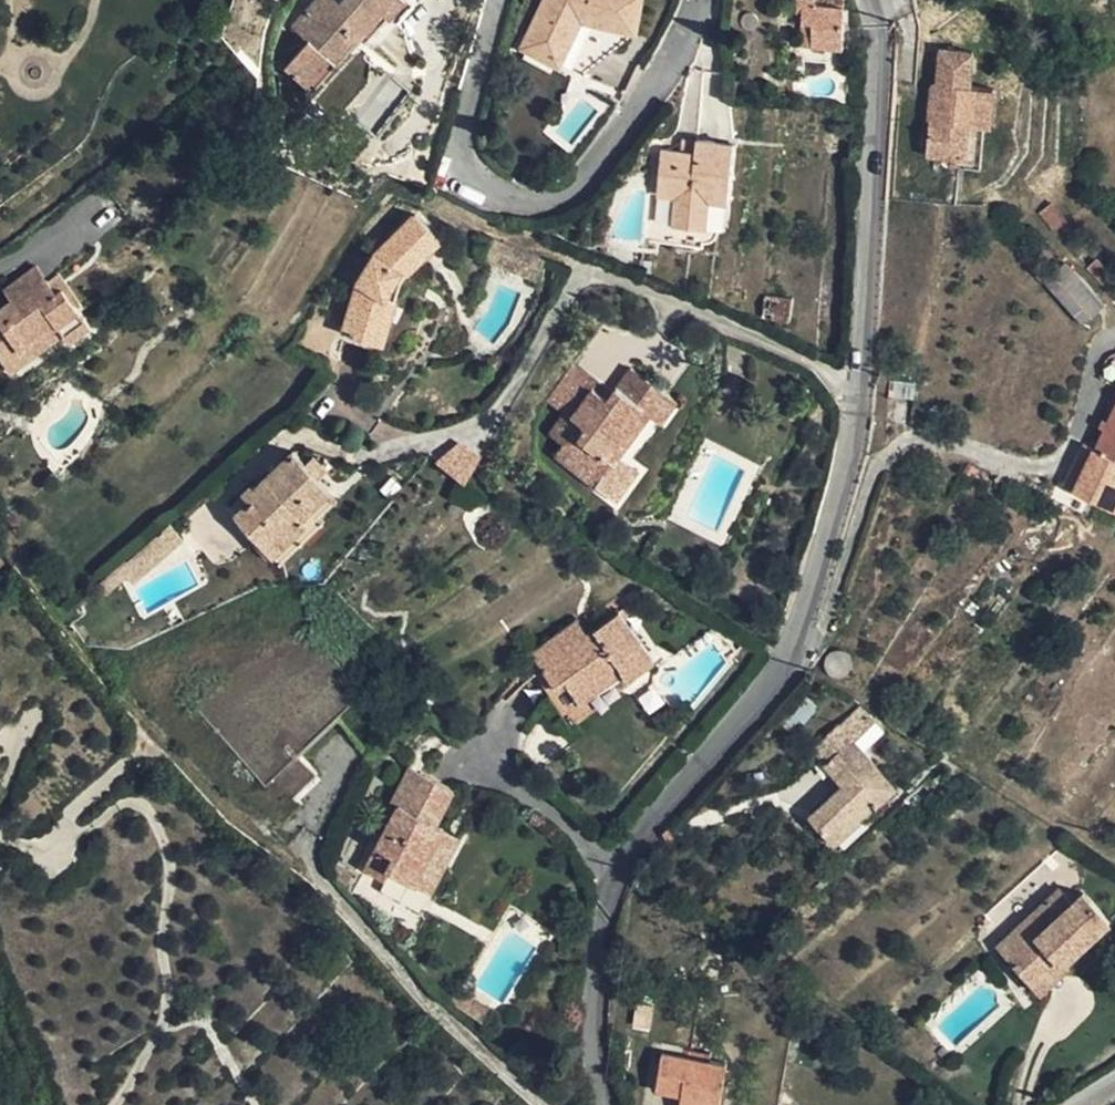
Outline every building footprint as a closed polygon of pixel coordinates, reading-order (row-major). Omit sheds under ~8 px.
[(340,5),(332,13),(317,0),(316,0),(292,28),(308,42),(286,67),(307,84),(338,51),(345,56),(352,62),(374,37),(340,5)] [(332,13),(340,5),(335,0),(317,0),(332,13)] [(374,37),(389,19),(396,23),(410,7),(402,0),(344,0),(340,5),(374,37)] [(585,0),(551,0),(549,4),(546,4),(542,14),(537,12),(525,36),(532,40),(529,48),(555,61),(564,44),(585,0)] [(555,61),(581,74),(633,33),(640,0),(585,0),(564,44),(555,61)] [(800,25),(812,25),(811,49),(842,50),(844,0),(800,0),(800,25)] [(963,117),(961,127),(985,130),(991,88),(997,90),(1003,51),(979,47),(984,13),(953,8),(948,43),(942,42),(939,62),(945,63),(943,80),(937,78),(932,112),(963,117)] [(801,48),(811,49),(812,25),(800,25),(800,43),(801,48)] [(314,92),(345,56),(338,51),(307,84),(314,92)] [(734,145),(682,140),(681,152),(661,151),(657,194),(678,195),(675,226),(704,228),(706,199),(727,202),(734,145)] [(1051,203),(1040,213),(1052,229),(1065,220),(1051,203)] [(386,298),(396,302),(403,279),(440,239),(415,214),(399,229),(376,252),(358,280),(344,332),(372,340),(386,298)] [(1081,324),(1105,303),(1065,261),(1050,274),(1026,250),(1019,255),(1020,257),(1081,324)] [(1094,260),(1085,267),(1114,299),(1114,283),(1094,260)] [(15,341),(22,350),(60,322),(65,330),(71,338),(89,324),(73,304),(52,277),(48,280),(36,266),(5,290),(12,299),(0,309),(0,352),(15,341)] [(59,272),(52,277),(73,304),(81,300),(59,272)] [(778,320),(778,299),(766,296),(764,317),(778,320)] [(383,343),(396,302),(386,298),(372,340),(383,343)] [(778,299),(778,320),(791,323),(792,300),(778,299)] [(65,330),(60,322),(22,350),(15,341),(0,352),(0,356),(12,372),(65,330)] [(547,395),(562,408),(569,400),(578,407),(595,387),(610,399),(615,392),(577,362),(547,395)] [(678,404),(635,369),(615,392),(610,399),(595,387),(578,407),(569,400),(562,408),(567,412),(550,432),(563,442),(554,454),(593,486),(618,456),(650,417),(662,425),(678,404)] [(1113,412),(1095,447),(1075,489),(1114,508),(1114,413),(1113,412)] [(438,460),(451,468),(467,441),(461,438),(438,460)] [(467,478),(484,451),(467,441),(451,468),(467,478)] [(1084,442),(1064,483),(1075,489),(1095,447),(1084,442)] [(302,514),(326,493),(329,489),(318,477),(305,464),(294,452),(255,488),(252,486),(243,494),(251,502),(236,515),(273,552),(306,519),(302,514)] [(314,455),(305,464),(318,477),(327,470),(314,455)] [(635,468),(618,456),(593,486),(610,499),(635,468)] [(334,500),(326,493),(302,514),(306,519),(273,552),(281,560),(324,519),(319,514),(334,500)] [(287,611),(190,705),(266,782),(362,689),(287,611)] [(619,611),(588,634),(543,666),(559,688),(568,682),(582,700),(621,672),(626,679),(654,660),(619,611)] [(588,634),(576,619),(531,651),(543,666),(588,634)] [(628,683),(626,679),(621,672),(582,700),(568,682),(559,688),(543,666),(534,672),(571,723),(628,683)] [(788,709),(804,724),(818,706),(803,693),(788,709)] [(846,784),(811,817),(834,844),(897,785),(856,741),(874,723),(857,707),(813,747),(846,784)] [(392,801),(398,804),(407,808),(423,775),(408,768),(392,801)] [(416,885),(443,828),(435,824),(452,790),(423,775),(407,808),(398,804),(365,871),(385,881),(389,872),(416,885)] [(458,836),(443,828),(416,885),(430,892),(458,836)] [(1109,921),(1108,919),(1083,893),(1073,902),(1059,889),(999,947),(1032,982),(1057,958),(1063,964),(1109,921)] [(1068,969),(1063,964),(1057,958),(1032,982),(1033,983),(1042,992),(1068,969)] [(943,1046),(936,1053),(943,1060),(950,1053),(943,1046)] [(710,1104),(720,1104),(726,1065),(660,1055),(656,1089),(681,1094),(680,1101),(710,1104)]
